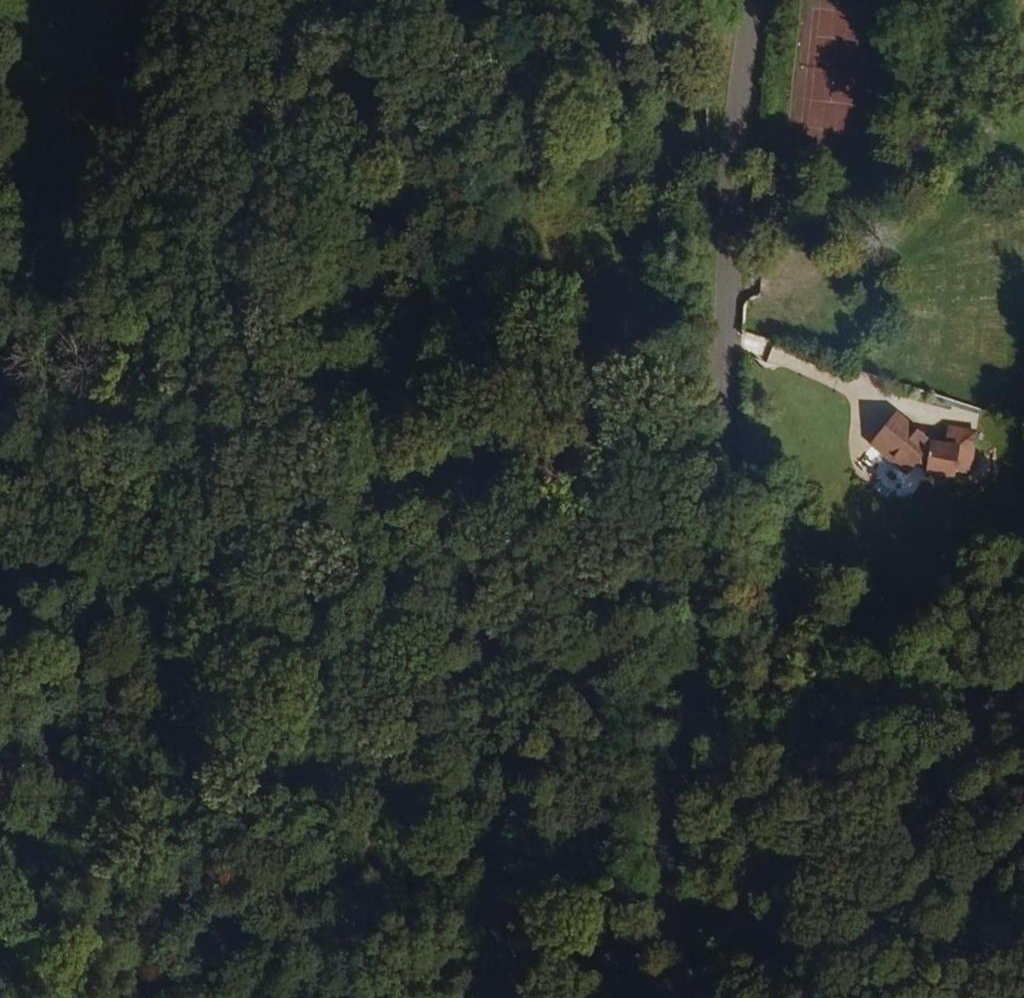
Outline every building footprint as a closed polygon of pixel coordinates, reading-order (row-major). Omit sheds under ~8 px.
[(967,473),(973,429),(946,425),(942,443),(928,441),(895,415),(872,447),(908,470),(920,464),(928,466),(931,475),(954,478),(955,471),(967,473)]
